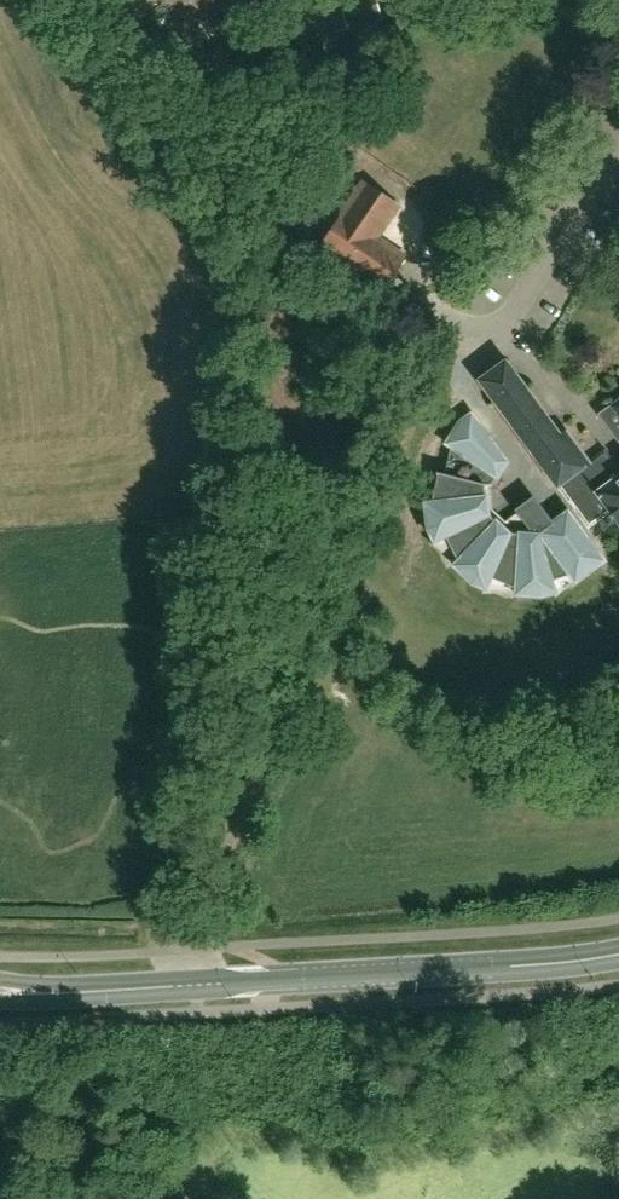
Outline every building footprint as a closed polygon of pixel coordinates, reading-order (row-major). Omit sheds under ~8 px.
[(377,0),(332,0),(333,4),(326,6),(335,32),(348,28),(382,18),(377,0)] [(319,249),(380,292),(403,258),(374,239),(396,207),(363,184),(319,249)] [(587,530),(612,512),(618,522),(618,468),(605,449),(587,463),(565,434),(558,439),(503,363),(478,382),(565,499),(587,530)] [(603,416),(618,438),(618,404),(603,416)] [(513,511),(516,514),(532,535),(507,533),(487,514),(484,486),(491,486),(506,463),(471,415),(460,423),(446,444),(447,445),(448,443),(451,446),(444,475),(436,473),(436,475),(437,476),(430,505),(426,505),(426,504),(425,504),(428,530),(434,542),(445,536),(458,563),(455,566),(454,564),(453,566),(472,584),(484,589),(489,578),(517,590),(516,593),(515,593),(515,595),(541,597),(554,593),(550,581),(571,575),(575,580),(574,581),(574,582),(603,561),(567,512),(552,523),(533,496),(513,511)]
